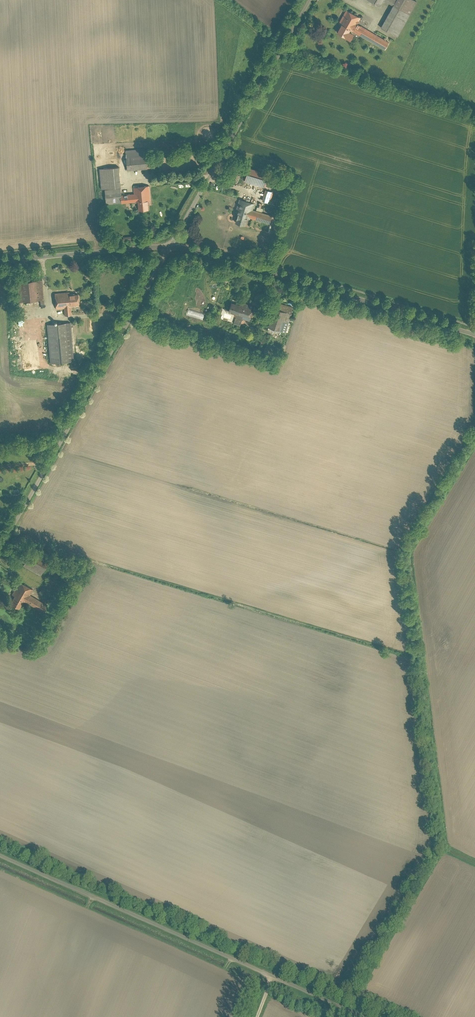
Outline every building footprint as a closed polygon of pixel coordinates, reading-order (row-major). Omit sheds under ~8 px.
[(392,4),(379,26),(397,36),(418,0),(417,0),(384,0),(392,4)] [(340,23),(335,31),(350,40),(353,34),(348,31),(350,28),(385,49),(389,42),(357,23),(361,17),(346,9),(338,22),(340,23)] [(145,147),(125,149),(126,168),(147,166),(145,147)] [(247,166),(243,180),(263,186),(267,172),(247,166)] [(119,186),(118,167),(99,167),(100,187),(119,186)] [(152,207),(150,185),(136,187),(138,208),(152,207)] [(120,187),(103,189),(105,203),(121,201),(120,187)] [(252,201),(240,198),(234,220),(246,224),(248,216),(250,209),(252,201)] [(272,215),(250,209),(248,216),(270,222),(272,215)] [(40,279),(19,281),(21,299),(42,297),(40,279)] [(69,290),(54,292),(56,307),(63,306),(71,305),(69,294),(69,290)] [(76,293),(69,294),(71,305),(78,304),(76,293)] [(231,301),(228,310),(237,313),(234,323),(241,325),(243,317),(251,320),(256,305),(240,300),(239,303),(231,301)] [(276,301),(268,326),(281,330),(289,305),(276,301)] [(71,305),(63,306),(64,314),(72,313),(71,305)] [(262,319),(268,321),(271,315),(265,313),(262,319)] [(70,320),(46,322),(49,361),(74,359),(70,320)] [(32,357),(41,356),(40,341),(31,342),(32,357)] [(26,556),(22,565),(40,574),(45,566),(26,556)] [(13,594),(9,602),(18,608),(23,600),(40,610),(45,602),(29,593),(32,588),(18,580),(11,593),(13,594)]
